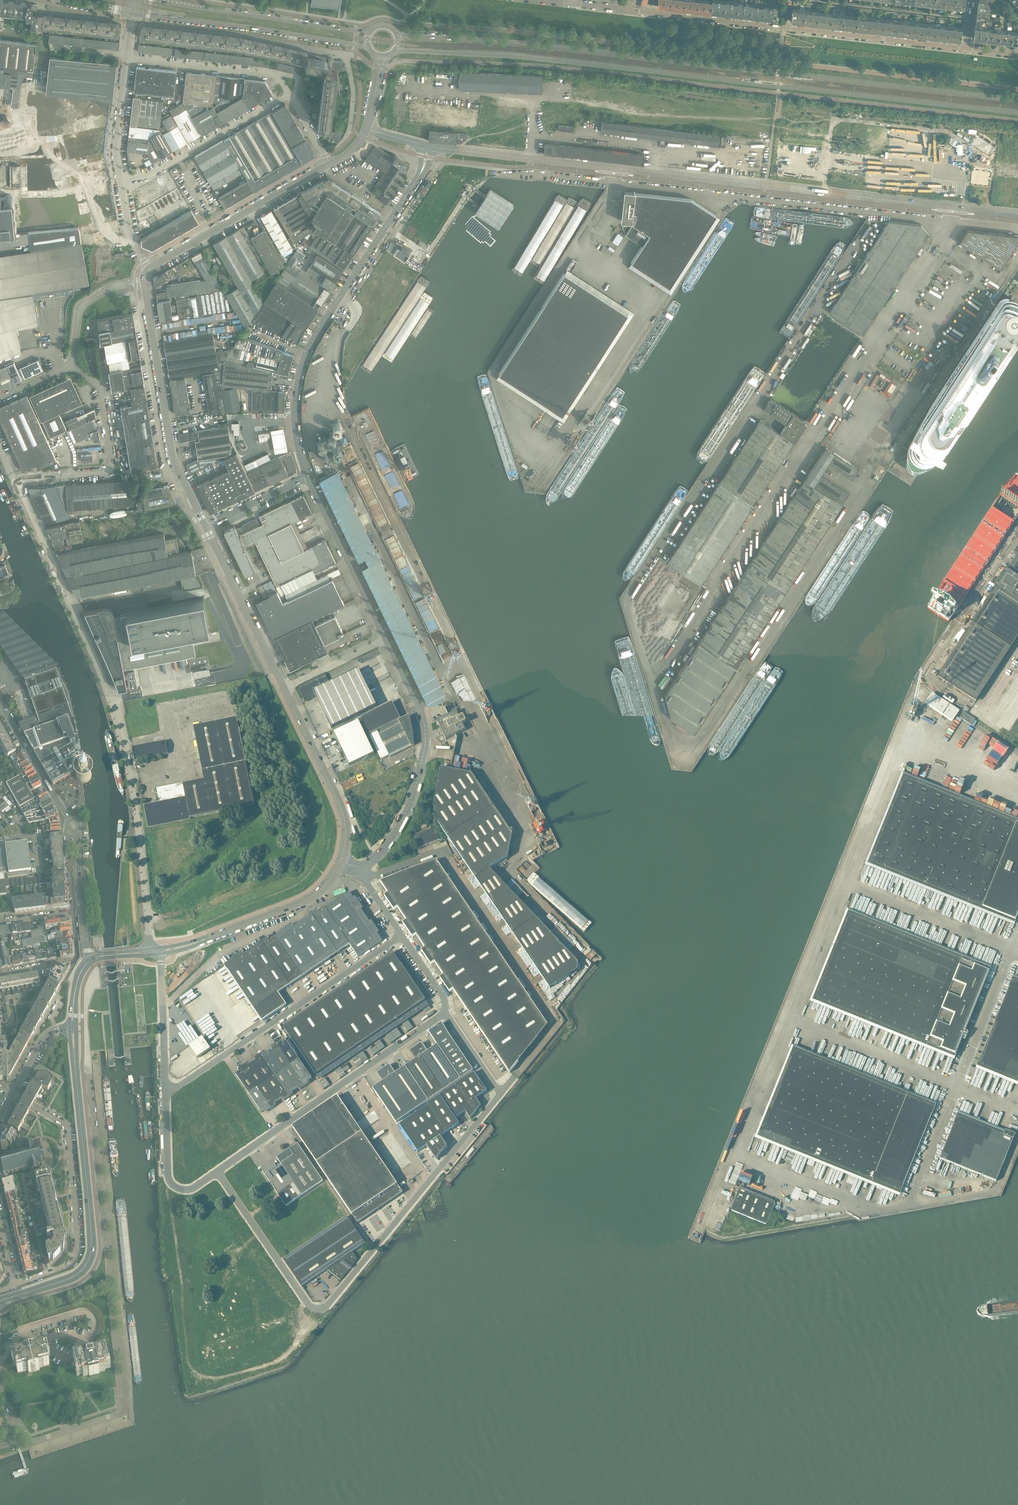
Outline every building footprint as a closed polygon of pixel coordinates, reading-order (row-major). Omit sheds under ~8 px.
[(702,0),(699,0),(698,10),(705,11),(706,1),(702,0)] [(750,16),(751,5),(745,4),(745,0),(742,0),(741,4),(739,4),(737,15),(750,16)] [(713,1),(712,12),(724,13),(726,2),(713,1)] [(739,4),(726,2),(724,13),(737,15),(739,4)] [(37,4),(28,3),(27,16),(26,27),(37,28),(38,15),(36,15),(37,4)] [(764,7),(751,5),(750,16),(763,18),(764,7)] [(778,8),(764,7),(763,18),(775,19),(777,18),(778,8)] [(800,9),(793,8),(791,19),(793,21),(798,22),(800,9)] [(813,11),(806,10),(805,22),(811,23),(813,11)] [(845,14),(838,14),(837,26),(844,27),(845,14)] [(983,16),(976,15),(974,25),(980,26),(980,20),(982,20),(983,19),(983,16)] [(42,27),(57,29),(59,17),(43,16),(42,27)] [(57,29),(73,30),(74,19),(59,17),(57,29)] [(878,18),(871,17),(870,30),(876,31),(878,18)] [(885,19),(878,18),(876,31),(883,31),(885,19)] [(73,30),(88,32),(89,21),(74,19),(73,30)] [(898,20),(891,20),(889,32),(896,33),(898,20)] [(88,32),(103,34),(105,23),(89,21),(88,32)] [(923,23),(916,22),(915,35),(922,36),(923,23)] [(105,23),(103,34),(118,35),(119,29),(121,29),(121,25),(105,23)] [(936,25),(929,24),(928,36),(935,37),(936,25)] [(949,26),(942,25),(941,38),(948,39),(949,26)] [(980,39),(981,26),(980,26),(974,25),(973,38),(980,39)] [(142,38),(149,39),(150,28),(141,27),(141,31),(140,31),(142,32),(142,38)] [(961,40),(962,28),(955,27),(954,39),(961,40)] [(150,28),(149,39),(156,40),(158,29),(150,28)] [(999,41),(1000,30),(997,29),(997,28),(994,28),(994,29),(987,28),(986,39),(999,41)] [(156,40),(164,40),(165,30),(158,29),(156,40)] [(164,40),(172,41),(173,30),(165,30),(164,40)] [(173,30),(172,41),(179,42),(180,31),(173,30)] [(1014,31),(1000,30),(999,41),(1012,42),(1014,31)] [(188,32),(180,31),(179,42),(187,43),(188,32)] [(187,43),(194,44),(195,33),(188,32),(187,43)] [(194,44),(202,45),(203,34),(195,33),(194,44)] [(203,34),(202,45),(209,46),(211,35),(203,34)] [(209,46),(217,47),(218,36),(211,35),(209,46)] [(218,36),(217,47),(224,47),(226,36),(218,36)] [(233,37),(226,36),(224,47),(232,48),(233,37)] [(238,49),(239,49),(241,38),(233,37),(232,48),(238,49)] [(241,38),(239,49),(240,49),(246,51),(248,40),(241,38)] [(256,42),(248,40),(246,51),(254,52),(256,42)] [(254,52),(261,54),(263,43),(256,42),(254,52)] [(261,54),(268,56),(271,45),(263,43),(261,54)] [(278,46),(271,45),(268,56),(276,57),(278,46)] [(276,57),(283,59),(286,48),(278,46),(276,57)] [(283,59),(291,60),(293,50),(286,48),(283,59)] [(291,60),(298,62),(300,51),(293,50),(291,60)] [(308,53),(300,51),(298,62),(305,64),(307,54),(308,53)] [(307,54),(305,64),(305,65),(324,69),(324,70),(324,71),(325,70),(326,70),(325,77),(323,77),(322,80),(325,80),(322,105),(319,105),(319,108),(321,108),(319,126),(329,127),(330,121),(331,121),(331,120),(330,120),(331,114),(332,114),(332,113),(331,113),(332,107),(333,107),(333,106),(332,106),(333,100),(334,100),(334,99),(333,99),(334,92),(335,93),(335,92),(334,92),(334,86),(335,86),(335,85),(334,85),(335,79),(336,79),(336,78),(335,78),(336,72),(337,72),(337,71),(337,69),(341,69),(344,69),(345,69),(345,68),(346,68),(346,67),(345,63),(345,62),(344,62),(344,61),(343,61),(342,61),(340,62),(338,61),(337,61),(333,60),(333,59),(332,59),(332,58),(330,57),(330,58),(329,58),(328,59),(327,59),(326,58),(325,57),(321,57),(319,57),(319,56),(314,55),(314,56),(312,55),(312,54),(308,54),(307,54)] [(134,92),(174,96),(176,71),(137,66),(134,92)] [(183,102),(213,105),(214,96),(216,75),(187,72),(185,87),(183,102)] [(541,93),(542,78),(542,76),(459,72),(458,90),(541,93)] [(216,75),(214,96),(238,99),(239,100),(243,98),(245,79),(216,75)] [(243,98),(249,108),(273,94),(265,81),(245,79),(243,98)] [(213,105),(223,122),(249,108),(243,98),(239,100),(238,99),(214,96),(213,105)] [(130,126),(160,129),(163,100),(133,97),(130,126)] [(173,117),(188,142),(202,135),(183,102),(169,110),(173,117)] [(213,105),(183,102),(202,135),(219,125),(223,123),(223,122),(213,105)] [(224,139),(244,174),(247,179),(254,191),(315,156),(305,139),(296,123),(297,123),(295,120),(294,120),(293,117),(292,117),(291,114),(291,113),(291,114),(289,111),(289,110),(287,108),(287,107),(285,104),(283,105),(280,107),(277,109),(272,111),(224,139)] [(160,129),(173,151),(188,143),(178,126),(172,116),(162,121),(165,126),(160,129)] [(671,130),(609,123),(602,122),(601,132),(670,140),(671,130)] [(127,151),(147,154),(148,144),(149,139),(150,129),(130,126),(128,141),(127,151)] [(148,144),(147,154),(153,163),(173,151),(160,130),(150,129),(149,139),(148,144)] [(325,135),(338,141),(339,140),(342,138),(340,137),(342,134),(336,131),(335,133),(330,131),(330,130),(328,129),(325,135)] [(429,130),(428,140),(461,144),(467,139),(467,134),(429,130)] [(721,136),(671,130),(670,140),(720,146),(721,136)] [(195,156),(208,179),(212,186),(215,191),(244,174),(224,139),(223,140),(205,150),(195,156)] [(594,149),(555,145),(545,144),(543,153),(593,159),(594,149)] [(375,146),(369,155),(366,160),(384,172),(375,186),(383,192),(384,192),(390,196),(391,194),(392,195),(394,192),(393,191),(395,188),(396,189),(398,186),(397,185),(399,181),(401,182),(402,179),(401,179),(404,175),(405,176),(407,173),(405,172),(407,170),(410,166),(405,163),(406,161),(402,159),(396,155),(393,158),(375,146)] [(638,155),(594,149),(593,159),(636,164),(638,155)] [(189,211),(191,210),(170,171),(162,175),(156,176),(156,180),(140,189),(142,192),(142,195),(149,194),(150,196),(152,195),(152,196),(153,202),(142,208),(142,211),(143,213),(143,215),(145,218),(145,215),(149,212),(149,214),(155,214),(160,223),(163,223),(174,217),(176,216),(174,212),(189,210),(189,211)] [(0,178),(0,187),(9,187),(9,178),(0,178)] [(353,254),(381,213),(366,203),(353,194),(328,178),(327,178),(297,195),(314,223),(311,227),(335,242),(353,254)] [(254,191),(247,179),(218,197),(225,208),(254,191)] [(415,198),(418,200),(421,195),(424,197),(432,184),(425,180),(417,192),(418,193),(415,198)] [(514,205),(490,189),(485,197),(479,206),(475,213),(499,228),(514,205)] [(635,193),(635,192),(634,192),(634,193),(625,192),(624,194),(625,196),(625,197),(626,198),(624,201),(622,220),(621,220),(621,221),(632,222),(632,218),(634,219),(634,221),(631,225),(630,225),(629,225),(627,225),(626,225),(625,225),(624,226),(622,227),(626,234),(625,234),(642,245),(631,263),(669,287),(716,215),(691,199),(635,193)] [(0,233),(1,233),(1,232),(2,232),(3,232),(4,231),(5,230),(5,229),(5,228),(8,228),(9,229),(9,230),(10,230),(10,231),(11,231),(12,231),(13,231),(14,231),(15,231),(16,231),(17,231),(17,230),(18,229),(18,228),(19,228),(19,227),(19,226),(19,225),(18,224),(18,223),(17,222),(16,221),(15,221),(15,218),(16,217),(16,216),(17,215),(17,214),(17,213),(17,212),(17,211),(16,210),(16,209),(15,209),(15,208),(14,208),(14,204),(15,203),(16,202),(16,201),(16,200),(16,199),(16,198),(15,197),(14,196),(13,195),(12,195),(11,194),(10,194),(10,195),(9,195),(8,195),(7,196),(6,197),(5,196),(2,196),(1,197),(0,197),(0,233)] [(297,195),(274,209),(287,231),(293,242),(307,233),(308,232),(311,227),(314,223),(297,195)] [(386,204),(389,200),(382,195),(379,200),(386,204)] [(162,227),(148,235),(141,239),(142,245),(152,250),(199,223),(195,216),(191,210),(162,227)] [(287,238),(271,210),(261,216),(261,217),(282,254),(283,254),(296,246),(290,236),(287,238)] [(282,254),(261,217),(260,217),(261,217),(257,219),(264,231),(251,238),(276,280),(281,273),(278,269),(285,265),(287,261),(283,254),(282,254)] [(921,224),(889,221),(863,260),(861,259),(853,272),(855,273),(829,312),(863,334),(928,234),(921,224)] [(272,274),(244,226),(214,244),(239,287),(226,294),(246,328),(250,322),(264,300),(254,284),(272,274)] [(33,294),(33,298),(73,292),(74,292),(73,287),(86,285),(77,227),(59,229),(0,234),(0,245),(29,242),(30,244),(30,248),(31,250),(0,255),(0,299),(33,294)] [(91,231),(94,244),(121,240),(119,227),(91,231)] [(353,254),(335,242),(311,227),(308,232),(316,237),(310,246),(344,269),(353,254)] [(1017,241),(1017,242),(1017,241),(1017,236),(967,230),(959,242),(976,253),(1000,268),(1017,241)] [(616,248),(623,238),(617,234),(611,245),(616,248)] [(398,247),(394,254),(405,261),(409,254),(407,253),(409,250),(402,246),(396,242),(394,245),(398,247)] [(222,287),(201,251),(192,256),(205,279),(166,286),(167,291),(156,293),(157,298),(175,295),(222,287)] [(317,254),(306,272),(331,288),(343,271),(317,254)] [(293,256),(288,264),(294,269),(300,260),(293,256)] [(573,259),(566,270),(571,273),(577,262),(573,259)] [(294,269),(288,264),(276,281),(313,305),(316,301),(321,304),(329,291),(294,269)] [(154,279),(154,284),(161,283),(160,282),(168,277),(165,272),(154,279)] [(562,415),(628,314),(564,273),(499,374),(562,415)] [(305,329),(318,309),(313,305),(276,281),(264,300),(250,322),(256,324),(297,343),(305,329)] [(222,287),(175,295),(178,314),(172,314),(172,310),(172,311),(174,312),(176,311),(177,310),(176,305),(174,304),(172,304),(171,306),(170,300),(157,302),(161,323),(230,312),(228,297),(222,287)] [(22,352),(21,351),(14,329),(39,324),(33,298),(33,294),(0,299),(0,359),(22,352)] [(99,331),(135,325),(133,313),(104,318),(97,319),(99,331)] [(104,343),(137,337),(136,333),(135,333),(134,327),(135,327),(135,325),(99,331),(101,343),(104,343)] [(216,351),(213,334),(208,334),(208,330),(198,332),(198,336),(164,342),(170,379),(185,377),(203,374),(219,372),(219,370),(218,369),(216,351)] [(280,360),(276,372),(288,375),(289,370),(289,366),(291,362),(292,359),(293,355),(241,336),(224,361),(231,362),(253,367),(254,361),(257,362),(256,366),(276,371),(278,360),(278,359),(280,360)] [(137,337),(104,343),(107,362),(114,361),(140,357),(137,337)] [(850,375),(868,342),(861,338),(843,371),(850,375)] [(231,350),(216,351),(218,369),(231,350)] [(20,367),(25,379),(44,370),(39,359),(20,367)] [(240,410),(237,387),(227,386),(231,362),(224,361),(219,370),(219,372),(203,374),(209,413),(225,410),(225,412),(240,410)] [(22,380),(14,362),(0,368),(0,390),(22,380)] [(270,391),(272,371),(253,367),(231,362),(227,386),(237,387),(239,388),(270,391)] [(141,366),(122,369),(125,389),(131,388),(144,385),(145,385),(144,382),(142,370),(141,366)] [(122,369),(109,371),(112,391),(117,390),(125,389),(122,369)] [(903,384),(911,390),(918,379),(909,374),(903,384)] [(185,377),(170,379),(170,380),(176,414),(191,412),(190,409),(185,377)] [(31,396),(50,437),(67,430),(59,412),(81,402),(73,385),(71,386),(69,381),(62,384),(61,382),(31,396)] [(880,392),(884,395),(892,383),(890,381),(884,392),(881,390),(880,392)] [(120,405),(121,406),(124,423),(127,440),(129,456),(132,471),(144,469),(157,467),(156,458),(155,452),(153,442),(152,436),(151,427),(150,420),(149,419),(148,412),(148,409),(147,405),(147,402),(144,385),(131,388),(132,395),(133,398),(133,404),(127,405),(125,405),(122,404),(121,404),(120,405)] [(895,395),(908,404),(914,393),(902,385),(895,395)] [(285,392),(278,392),(270,391),(239,388),(243,413),(267,412),(284,412),(284,407),(284,397),(285,392)] [(869,397),(879,404),(883,398),(873,391),(869,397)] [(898,413),(903,416),(910,405),(887,392),(875,414),(892,424),(898,413)] [(23,471),(36,465),(38,469),(56,461),(57,461),(27,396),(9,404),(8,402),(0,406),(0,421),(23,471)] [(786,423),(780,433),(793,442),(794,442),(806,423),(769,399),(767,403),(768,403),(764,409),(786,423)] [(77,416),(66,421),(67,422),(70,428),(72,428),(74,432),(78,441),(92,435),(94,440),(100,439),(100,437),(99,432),(98,428),(97,428),(93,418),(96,416),(95,409),(95,410),(88,412),(90,411),(89,410),(85,412),(77,416)] [(519,434),(516,423),(513,423),(510,411),(503,413),(509,437),(519,434)] [(667,562),(701,584),(705,578),(793,442),(780,433),(760,420),(719,483),(717,483),(716,485),(717,486),(667,562)] [(843,422),(837,432),(841,434),(847,425),(843,422)] [(861,432),(885,446),(891,435),(867,422),(861,432)] [(317,447),(322,462),(348,462),(358,458),(357,458),(351,441),(348,442),(346,436),(344,436),(342,431),(342,426),(341,424),(334,424),(334,430),(334,432),(327,435),(326,433),(322,435),(322,438),(316,440),(317,442),(317,447)] [(228,426),(194,431),(189,432),(191,440),(195,439),(199,459),(187,465),(191,474),(223,459),(232,455),(228,426)] [(283,428),(271,431),(275,453),(287,451),(283,428)] [(180,441),(190,440),(191,440),(189,432),(179,434),(180,441)] [(839,451),(845,441),(834,435),(828,445),(839,451)] [(864,435),(858,446),(877,458),(884,447),(864,435)] [(516,450),(522,447),(519,439),(513,442),(516,450)] [(858,449),(856,452),(845,445),(840,453),(866,469),(873,458),(858,449)] [(520,462),(532,457),(527,446),(516,451),(520,462)] [(825,447),(811,469),(804,479),(843,504),(849,494),(820,475),(827,464),(852,480),(859,469),(851,464),(825,447)] [(255,491),(246,473),(242,463),(237,452),(232,455),(223,459),(229,471),(197,486),(210,513),(255,491)] [(289,452),(260,466),(246,473),(255,491),(297,471),(296,469),(295,469),(290,454),(291,454),(290,452),(289,452)] [(380,560),(337,470),(319,479),(324,489),(359,560),(365,557),(368,565),(380,560)] [(804,479),(698,643),(736,668),(843,504),(804,479)] [(28,487),(44,522),(69,518),(66,510),(67,510),(134,505),(133,480),(55,485),(55,486),(28,487)] [(171,492),(168,485),(142,490),(143,497),(136,498),(138,510),(145,509),(176,503),(174,499),(175,499),(171,492)] [(312,619),(332,609),(344,603),(332,579),(330,580),(327,574),(317,579),(314,573),(336,562),(325,539),(304,549),(291,523),(312,513),(303,494),(259,515),(263,524),(260,525),(257,518),(255,519),(254,519),(252,520),(251,520),(250,521),(248,522),(246,523),(245,523),(243,525),(241,526),(240,527),(240,528),(240,529),(237,530),(235,526),(224,531),(245,575),(256,570),(246,550),(257,545),(276,585),(281,583),(282,585),(276,588),(281,597),(285,595),(288,601),(283,603),(277,591),(272,580),(263,585),(268,596),(256,602),(263,618),(273,638),(274,637),(312,619)] [(61,524),(46,527),(48,531),(51,538),(54,545),(65,544),(64,539),(66,539),(67,545),(83,542),(79,521),(61,524)] [(164,534),(58,553),(58,554),(66,570),(67,574),(69,579),(75,592),(77,595),(77,596),(78,596),(77,596),(131,585),(131,591),(143,589),(142,583),(181,576),(183,590),(202,587),(196,574),(195,574),(191,552),(180,554),(180,553),(177,537),(165,540),(164,534)] [(1017,637),(1017,554),(938,677),(976,702),(1017,637)] [(256,559),(258,565),(264,562),(262,556),(256,559)] [(7,559),(3,560),(9,572),(12,571),(13,570),(7,558),(7,559)] [(4,575),(9,572),(3,560),(0,562),(0,564),(1,566),(0,566),(4,575)] [(447,696),(380,560),(368,565),(362,567),(429,705),(447,696)] [(207,564),(208,566),(203,567),(204,572),(213,570),(211,564),(207,564)] [(114,616),(113,615),(113,614),(113,613),(112,612),(111,611),(110,610),(109,609),(108,609),(107,609),(106,608),(105,608),(104,608),(103,608),(85,612),(96,637),(100,647),(108,663),(111,671),(115,679),(117,686),(118,689),(127,688),(124,673),(127,672),(127,677),(129,687),(138,685),(134,666),(196,655),(192,633),(209,630),(204,600),(121,615),(122,624),(115,625),(114,616)] [(312,619),(328,650),(351,639),(347,632),(344,634),(332,609),(312,619)] [(25,735),(42,728),(50,726),(73,720),(68,707),(69,706),(69,705),(69,704),(69,703),(68,703),(68,702),(67,701),(66,701),(62,688),(62,687),(63,686),(62,685),(62,684),(61,683),(61,682),(60,682),(56,671),(56,670),(58,670),(59,670),(57,669),(58,668),(3,614),(0,616),(0,647),(23,680),(25,680),(29,692),(29,693),(28,694),(28,695),(29,696),(29,697),(30,698),(31,699),(35,711),(35,712),(35,713),(35,714),(35,715),(35,716),(36,716),(37,717),(38,719),(35,720),(34,719),(31,721),(27,722),(28,722),(27,723),(27,722),(24,723),(24,724),(19,725),(25,735)] [(328,650),(312,619),(274,637),(290,669),(328,650)] [(694,733),(736,668),(698,643),(664,695),(671,718),(694,733)] [(308,701),(316,697),(331,729),(376,707),(363,679),(358,670),(329,684),(325,675),(298,688),(304,699),(304,700),(308,701)] [(959,711),(932,693),(925,704),(952,722),(959,711)] [(392,702),(360,718),(369,735),(373,733),(377,731),(378,731),(382,729),(387,727),(391,724),(396,722),(400,720),(401,720),(392,702)] [(446,740),(455,736),(466,731),(462,724),(465,723),(462,717),(460,718),(456,712),(437,721),(446,740)] [(967,715),(963,712),(959,718),(971,726),(975,720),(967,715)] [(378,731),(377,731),(389,756),(390,757),(413,746),(414,746),(414,738),(413,730),(411,723),(409,716),(387,727),(382,729),(378,731)] [(921,722),(933,726),(934,721),(922,718),(921,722)] [(42,728),(25,735),(34,752),(49,747),(54,745),(77,736),(74,719),(73,720),(50,726),(42,728)] [(148,825),(254,808),(239,719),(194,726),(203,781),(157,788),(160,803),(144,805),(148,825)] [(8,757),(16,752),(17,752),(15,748),(19,746),(17,743),(13,745),(0,722),(0,743),(8,757)] [(374,755),(359,722),(334,734),(349,767),(374,755)] [(381,760),(389,756),(377,731),(373,733),(369,735),(381,760)] [(49,747),(34,752),(40,763),(72,744),(77,753),(79,752),(81,752),(79,741),(78,742),(77,737),(77,736),(54,745),(49,747)] [(166,742),(133,747),(135,760),(168,755),(166,742)] [(81,766),(79,752),(77,753),(72,744),(40,763),(45,771),(48,776),(53,785),(55,784),(55,783),(58,782),(75,772),(76,771),(76,770),(77,769),(77,768),(78,768),(79,767),(80,766),(81,766)] [(20,770),(22,769),(30,765),(27,760),(22,751),(17,754),(12,757),(14,761),(12,762),(14,765),(14,766),(13,765),(10,767),(11,769),(14,767),(15,768),(16,768),(18,771),(20,770)] [(19,773),(21,776),(32,769),(30,765),(22,769),(23,772),(22,773),(21,772),(19,773)] [(86,782),(87,782),(88,781),(89,780),(90,779),(91,778),(91,777),(92,776),(92,775),(92,774),(92,773),(91,772),(91,771),(91,770),(90,769),(90,768),(89,768),(88,767),(87,767),(86,766),(85,766),(84,766),(83,766),(82,766),(81,766),(80,766),(79,767),(78,768),(77,768),(77,769),(76,770),(76,771),(75,772),(75,773),(75,774),(75,775),(75,776),(76,777),(76,778),(76,779),(77,779),(78,780),(78,781),(79,781),(80,782),(81,782),(82,782),(83,782),(84,782),(85,782),(86,782)] [(32,769),(21,776),(30,792),(42,785),(39,781),(35,773),(32,769)] [(578,963),(489,870),(508,858),(512,835),(472,775),(441,769),(433,807),(438,824),(550,989),(577,971),(578,963)] [(20,807),(20,808),(26,804),(34,799),(30,792),(21,776),(6,784),(20,808),(20,807)] [(1015,921),(1017,914),(1017,825),(905,779),(871,863),(1015,921)] [(46,793),(34,799),(26,804),(28,808),(29,808),(39,802),(48,797),(46,793)] [(29,808),(31,811),(32,811),(36,809),(51,801),(48,797),(39,802),(29,808)] [(31,811),(33,815),(43,812),(53,806),(51,801),(36,809),(32,811),(31,811)] [(0,807),(0,810),(2,813),(9,807),(6,803),(0,807)] [(43,812),(33,815),(34,816),(35,815),(35,816),(37,815),(37,816),(41,815),(44,814),(45,815),(57,812),(53,806),(43,812)] [(29,808),(28,808),(22,812),(25,818),(26,817),(33,815),(31,811),(29,808)] [(46,818),(47,820),(59,818),(57,813),(57,812),(45,815),(45,817),(46,818)] [(522,822),(526,837),(533,838),(539,836),(538,835),(535,835),(534,832),(535,827),(532,828),(533,832),(533,833),(529,832),(530,829),(528,825),(525,826),(525,825),(524,822),(524,820),(522,821),(522,822)] [(413,835),(418,849),(443,839),(437,823),(429,826),(430,829),(413,835)] [(61,829),(60,828),(60,824),(42,828),(43,834),(61,832),(61,831),(61,830),(61,829)] [(51,837),(52,853),(63,852),(61,836),(51,837)] [(8,874),(8,877),(29,875),(28,871),(31,871),(28,844),(28,842),(24,843),(14,844),(13,840),(5,841),(0,842),(0,875),(8,874)] [(63,852),(52,853),(54,869),(53,869),(54,873),(65,872),(63,852)] [(394,877),(380,882),(388,894),(384,896),(394,911),(394,910),(398,908),(407,921),(403,923),(403,924),(412,938),(416,935),(425,948),(421,951),(431,965),(435,963),(443,976),(440,978),(449,993),(453,990),(463,1004),(509,1073),(510,1073),(547,1025),(516,978),(447,877),(437,861),(436,861),(394,877)] [(7,895),(6,889),(9,888),(9,889),(10,888),(9,881),(8,881),(8,880),(8,877),(8,874),(0,875),(0,896),(7,895)] [(38,875),(39,884),(46,884),(46,879),(46,874),(38,875)] [(52,878),(53,888),(66,887),(65,877),(52,878)] [(53,888),(55,902),(55,903),(68,901),(66,887),(53,888)] [(224,966),(261,1020),(262,1022),(286,1005),(278,994),(298,981),(306,975),(338,953),(342,951),(346,949),(350,946),(357,957),(382,941),(381,940),(379,937),(378,935),(380,934),(371,921),(369,923),(368,920),(366,917),(365,916),(363,913),(362,911),(364,910),(362,908),(357,900),(355,897),(353,899),(352,897),(350,893),(349,893),(319,913),(317,910),(305,918),(306,919),(294,927),(292,924),(286,928),(280,932),(280,933),(269,941),(267,938),(255,947),(255,948),(244,955),(242,952),(229,961),(230,962),(224,966)] [(46,910),(45,902),(44,898),(12,902),(15,913),(46,910)] [(50,901),(51,909),(67,907),(68,906),(68,901),(55,903),(55,902),(52,903),(52,901),(50,901)] [(849,915),(816,999),(955,1056),(962,1039),(965,1041),(967,1033),(964,1032),(989,971),(849,915)] [(46,931),(55,929),(70,927),(70,921),(68,919),(60,921),(58,921),(47,922),(45,922),(45,923),(46,931)] [(31,933),(31,936),(31,938),(32,938),(47,936),(46,931),(45,923),(45,922),(37,923),(38,932),(31,933)] [(50,933),(51,935),(57,934),(71,933),(70,927),(55,929),(55,932),(50,933)] [(57,934),(51,935),(47,936),(32,938),(33,945),(41,944),(53,942),(58,941),(72,940),(71,933),(57,934)] [(21,949),(22,955),(23,964),(36,962),(35,954),(34,952),(33,947),(33,945),(32,938),(31,938),(27,939),(22,940),(23,949),(21,949)] [(61,948),(72,946),(72,940),(58,941),(53,942),(53,947),(54,948),(57,948),(58,948),(61,948)] [(2,968),(9,967),(7,957),(6,951),(4,942),(0,943),(0,954),(1,959),(2,968)] [(41,944),(33,945),(33,947),(34,952),(35,952),(35,951),(38,951),(42,950),(41,944)] [(283,1027),(291,1039),(316,1075),(425,1001),(401,965),(393,953),(283,1027)] [(49,981),(60,987),(70,968),(70,967),(56,969),(50,980),(49,981)] [(978,1065),(1017,1081),(1017,983),(1012,980),(978,1065)] [(42,994),(52,1000),(56,994),(55,994),(56,992),(60,987),(49,981),(42,994)] [(42,994),(35,1007),(45,1013),(48,1007),(49,1005),(52,1000),(42,994)] [(45,1013),(35,1007),(28,1020),(38,1025),(41,1020),(41,1019),(42,1018),(45,1013)] [(28,1020),(21,1034),(31,1039),(34,1033),(34,1032),(35,1031),(38,1025),(28,1020)] [(429,1033),(437,1045),(449,1036),(441,1024),(429,1033)] [(21,1034),(12,1049),(8,1049),(8,1045),(6,1045),(6,1037),(0,1037),(0,1080),(4,1080),(4,1078),(7,1078),(10,1078),(31,1039),(21,1034)] [(437,1045),(440,1050),(453,1041),(449,1036),(437,1045)] [(276,1044),(290,1065),(299,1060),(286,1040),(283,1042),(281,1041),(276,1044)] [(456,1046),(453,1041),(440,1050),(444,1055),(456,1046)] [(444,1055),(440,1050),(437,1045),(427,1052),(422,1043),(409,1052),(415,1060),(395,1073),(389,1065),(377,1074),(382,1082),(373,1089),(396,1123),(460,1080),(457,1074),(454,1069),(450,1064),(447,1060),(444,1055)] [(290,1065),(276,1044),(271,1048),(272,1049),(269,1051),(282,1071),(290,1065)] [(293,1044),(291,1046),(298,1057),(300,1055),(293,1044)] [(191,1054),(199,1066),(213,1057),(205,1045),(191,1054)] [(456,1046),(444,1055),(447,1060),(460,1051),(456,1046)] [(260,1055),(274,1076),(282,1071),(269,1051),(266,1053),(265,1052),(260,1055)] [(447,1060),(450,1064),(463,1056),(460,1051),(447,1060)] [(795,1051),(761,1136),(900,1192),(934,1108),(795,1051)] [(252,1063),(265,1082),(274,1076),(260,1055),(254,1059),(255,1061),(252,1063)] [(450,1064),(454,1069),(466,1061),(463,1056),(450,1064)] [(290,1065),(305,1086),(310,1083),(309,1081),(312,1079),(299,1060),(290,1065)] [(466,1061),(454,1069),(457,1074),(470,1066),(466,1061)] [(265,1082),(252,1063),(249,1065),(248,1063),(243,1067),(257,1088),(265,1082)] [(282,1071),(295,1090),(298,1088),(299,1090),(305,1086),(290,1065),(282,1071)] [(457,1074),(460,1080),(473,1071),(470,1066),(457,1074)] [(235,1074),(248,1093),(257,1088),(243,1067),(238,1070),(239,1072),(235,1074)] [(274,1076),(288,1098),(293,1094),(292,1092),(295,1090),(282,1071),(274,1076)] [(29,1087),(40,1093),(42,1088),(48,1091),(53,1082),(53,1081),(52,1079),(51,1078),(50,1077),(49,1076),(48,1075),(47,1075),(46,1075),(45,1074),(44,1074),(43,1074),(42,1074),(42,1073),(41,1073),(41,1074),(40,1074),(39,1074),(34,1083),(32,1082),(29,1087)] [(428,1106),(447,1133),(459,1125),(455,1119),(465,1112),(470,1119),(481,1106),(478,1102),(476,1100),(476,1099),(487,1092),(474,1073),(427,1105),(428,1106)] [(265,1082),(278,1101),(281,1100),(282,1101),(288,1098),(274,1076),(265,1082)] [(257,1088),(271,1109),(276,1105),(275,1104),(278,1101),(265,1082),(257,1088)] [(22,1100),(33,1106),(34,1105),(35,1101),(36,1101),(36,1100),(35,1100),(36,1098),(37,1099),(40,1093),(29,1087),(27,1093),(25,1095),(23,1099),(22,1100)] [(257,1088),(248,1093),(261,1113),(265,1111),(266,1112),(271,1109),(257,1088)] [(332,1101),(292,1127),(299,1137),(317,1163),(352,1215),(358,1224),(376,1211),(379,1209),(403,1193),(399,1187),(362,1133),(337,1096),(332,1100),(332,1101)] [(33,1106),(22,1100),(20,1105),(19,1105),(15,1113),(8,1126),(18,1132),(21,1126),(22,1124),(25,1119),(26,1119),(29,1113),(28,1113),(29,1111),(30,1111),(33,1106)] [(428,1106),(399,1125),(418,1152),(426,1147),(436,1160),(447,1147),(440,1137),(447,1133),(428,1106)] [(939,1159),(996,1182),(1015,1135),(1005,1131),(1003,1135),(956,1117),(940,1159),(939,1159)] [(4,1175),(5,1174),(4,1174),(7,1173),(8,1174),(8,1173),(11,1172),(11,1173),(12,1173),(12,1172),(15,1171),(15,1172),(20,1171),(19,1170),(22,1169),(23,1170),(27,1169),(27,1168),(30,1168),(31,1171),(30,1172),(40,1170),(40,1169),(39,1170),(38,1166),(41,1165),(41,1166),(42,1166),(41,1160),(44,1159),(44,1160),(45,1160),(40,1139),(30,1141),(24,1142),(23,1137),(20,1135),(7,1128),(0,1141),(0,1145),(0,1146),(2,1152),(3,1151),(3,1154),(0,1155),(0,1154),(0,1158),(1,1161),(0,1161),(1,1163),(0,1163),(1,1166),(1,1167),(2,1166),(2,1168),(3,1168),(4,1175)] [(279,1166),(300,1197),(323,1181),(298,1144),(276,1158),(281,1165),(279,1166)] [(472,1148),(465,1156),(468,1158),(474,1150),(472,1148)] [(300,1197),(279,1166),(277,1167),(274,1163),(262,1171),(286,1207),(300,1197)] [(37,1184),(49,1233),(51,1232),(62,1230),(50,1181),(49,1181),(49,1180),(50,1179),(48,1173),(35,1176),(36,1180),(37,1183),(38,1183),(38,1184),(37,1184)] [(4,1189),(5,1195),(17,1193),(13,1178),(2,1180),(3,1187),(4,1189)] [(773,1201),(739,1188),(731,1208),(731,1209),(731,1210),(731,1211),(732,1211),(733,1211),(764,1224),(765,1224),(766,1224),(767,1223),(774,1205),(775,1204),(775,1203),(774,1203),(774,1202),(773,1202),(773,1201)] [(283,1260),(302,1287),(327,1270),(340,1281),(349,1270),(348,1269),(351,1266),(352,1267),(357,1260),(353,1252),(365,1244),(347,1217),(283,1260)] [(51,1232),(49,1233),(49,1234),(47,1234),(47,1238),(50,1237),(51,1241),(50,1244),(49,1244),(46,1246),(49,1259),(51,1258),(54,1256),(55,1258),(60,1253),(62,1247),(64,1248),(64,1241),(64,1239),(63,1236),(65,1235),(65,1236),(62,1230),(51,1232)] [(34,1351),(30,1349),(27,1349),(25,1353),(13,1356),(18,1373),(28,1371),(29,1373),(40,1370),(39,1368),(50,1365),(48,1358),(50,1357),(49,1355),(47,1347),(47,1348),(46,1348),(34,1351)] [(109,1365),(109,1363),(105,1350),(95,1353),(94,1353),(93,1353),(93,1352),(92,1352),(91,1352),(90,1352),(89,1352),(88,1352),(87,1353),(86,1353),(86,1354),(85,1355),(85,1356),(73,1357),(75,1366),(77,1373),(82,1372),(82,1374),(88,1372),(89,1376),(100,1373),(99,1373),(99,1370),(105,1368),(104,1366),(109,1365)]
